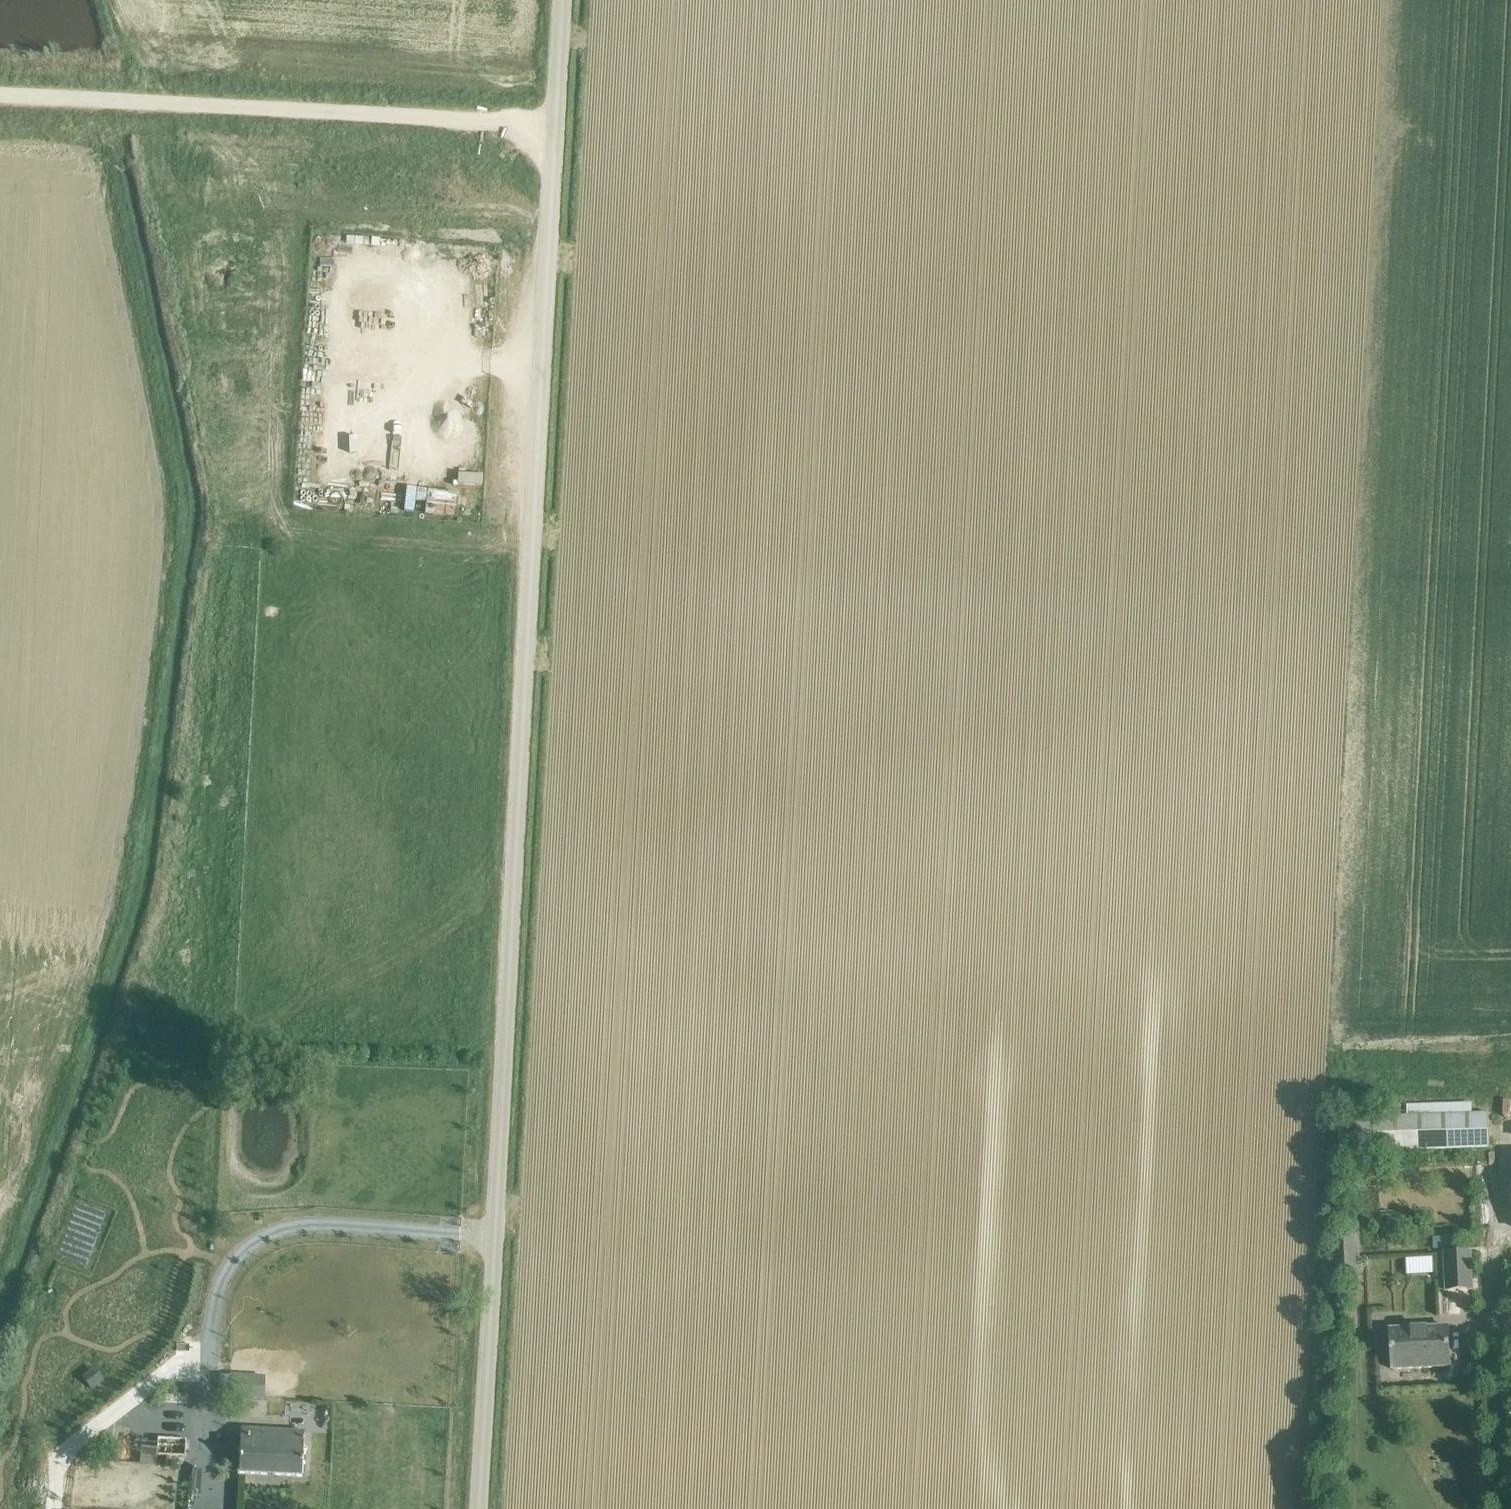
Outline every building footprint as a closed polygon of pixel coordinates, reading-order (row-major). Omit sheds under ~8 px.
[(473,473),(477,451),(455,448),(451,470),(473,473)] [(422,502),(431,502),(432,516),(458,515),(457,489),(422,491),(422,502)] [(1338,1119),(1339,1152),(1489,1148),(1488,1114),(1338,1119)] [(1406,1214),(1387,1215),(1387,1224),(1407,1223),(1406,1214)] [(1461,1230),(1438,1233),(1440,1245),(1463,1242),(1461,1230)] [(1360,1276),(1359,1237),(1333,1237),(1335,1277),(1360,1276)] [(1471,1253),(1445,1254),(1447,1291),(1472,1290),(1471,1253)] [(1391,1330),(1393,1370),(1451,1367),(1449,1327),(1391,1330)] [(230,1376),(229,1398),(263,1400),(264,1378),(230,1376)] [(164,1452),(191,1453),(194,1391),(166,1390),(164,1452)] [(238,1474),(302,1477),(304,1432),(241,1429),(238,1474)] [(121,1464),(162,1466),(164,1438),(123,1435),(121,1464)]
